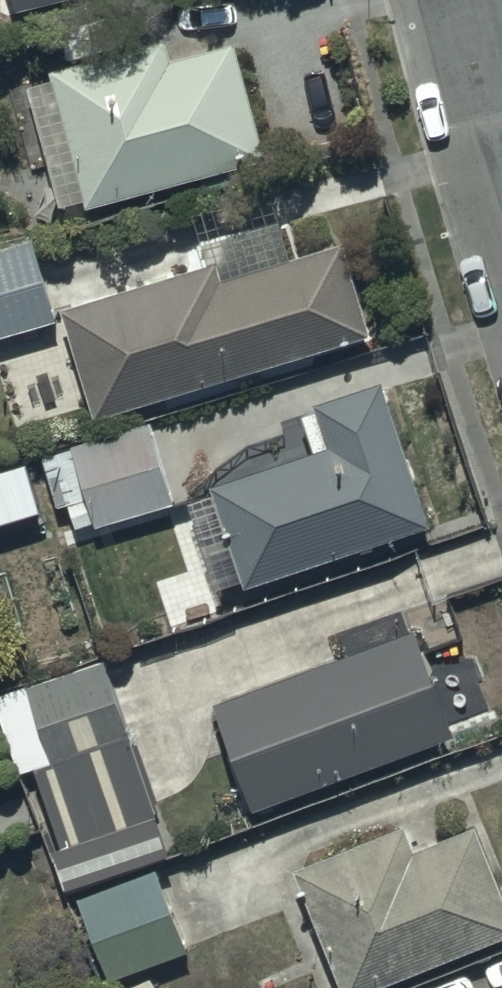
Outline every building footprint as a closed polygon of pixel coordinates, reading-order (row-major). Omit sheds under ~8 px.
[(6,11),(52,0),(4,0),(6,11)] [(42,83),(18,89),(50,204),(73,198),(76,209),(197,175),(201,188),(229,180),(226,171),(257,163),(224,44),(166,61),(159,38),(39,71),(42,83)] [(0,248),(0,338),(55,321),(84,419),(359,337),(333,243),(284,257),(276,226),(202,246),(207,266),(45,310),(26,240),(0,248)] [(232,578),(235,587),(420,528),(373,382),(305,404),(308,412),(294,417),(305,452),(200,486),(216,538),(185,548),(198,589),(232,578)] [(150,423),(37,458),(52,507),(61,504),(69,529),(86,523),(88,529),(175,502),(150,423)] [(202,708),(241,812),(443,734),(403,631),(202,708)] [(24,769),(54,849),(153,815),(124,734),(24,769)] [(283,869),(330,987),(372,987),(501,937),(501,930),(462,829),(404,852),(393,826),(283,869)] [(67,900),(99,983),(182,953),(149,869),(67,900)] [(124,987),(151,987),(147,979),(124,987)]
